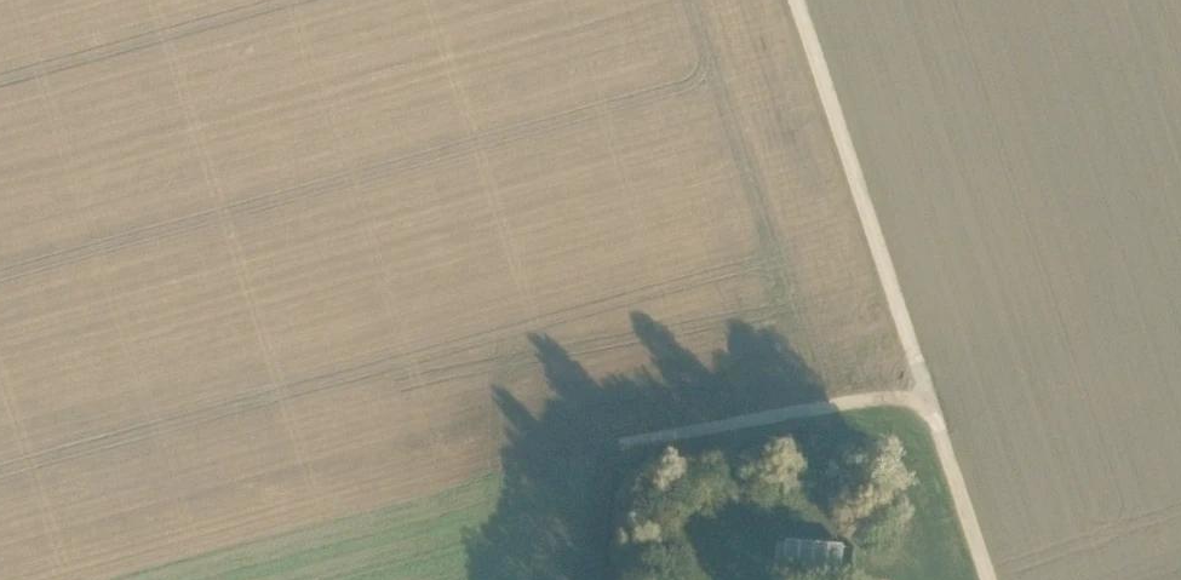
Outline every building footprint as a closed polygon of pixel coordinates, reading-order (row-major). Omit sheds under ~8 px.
[(841,576),(844,548),(786,542),(783,571),(841,576)]
